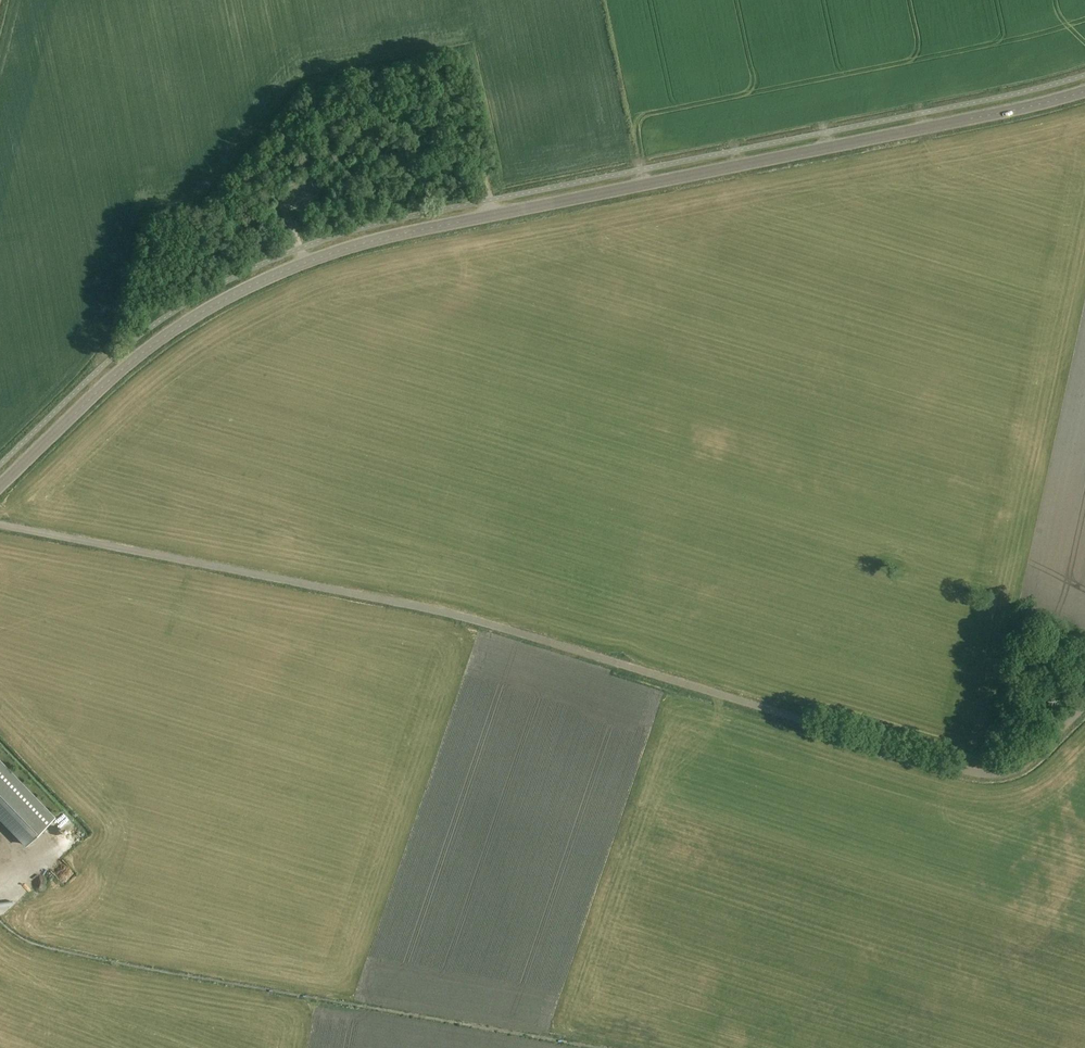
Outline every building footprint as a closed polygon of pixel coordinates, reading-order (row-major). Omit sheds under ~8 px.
[(103,397),(116,385),(112,380),(99,392),(103,397)] [(27,845),(56,818),(0,760),(0,818),(27,845)] [(66,825),(58,830),(68,844),(76,839),(66,825)] [(0,897),(0,911),(5,915),(13,905),(1,896),(0,897)]
